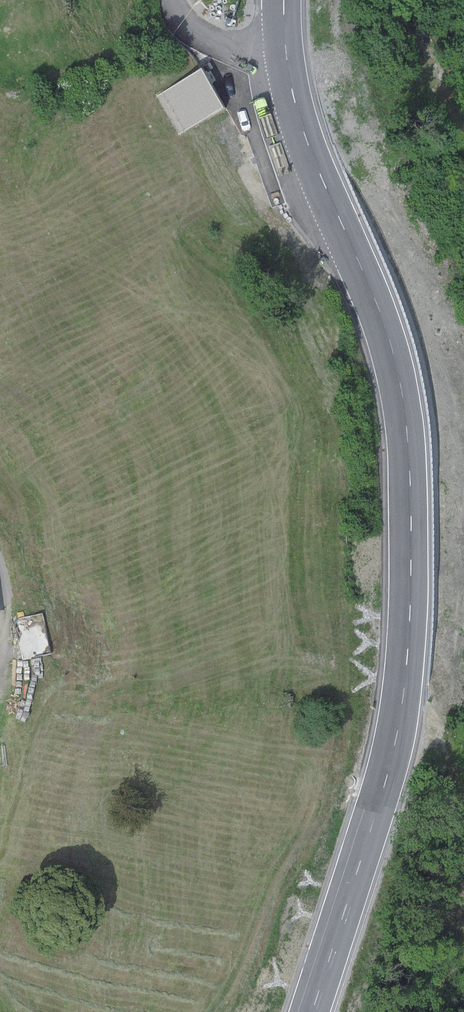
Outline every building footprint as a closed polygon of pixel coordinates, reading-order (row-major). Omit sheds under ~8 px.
[(199,71),(156,97),(180,135),(222,109),(199,71)]
